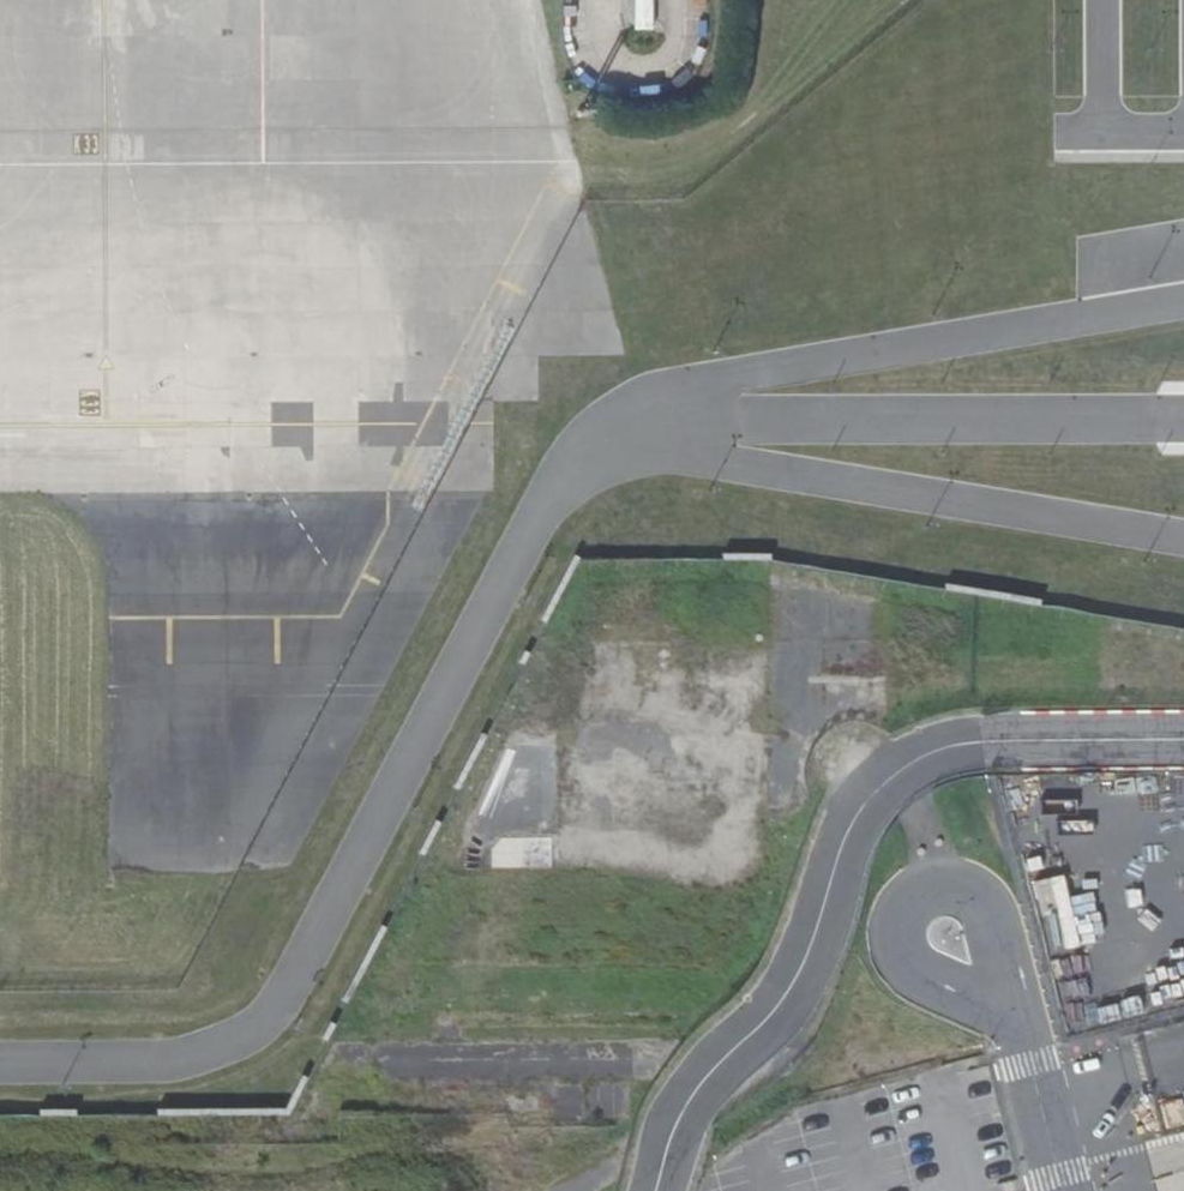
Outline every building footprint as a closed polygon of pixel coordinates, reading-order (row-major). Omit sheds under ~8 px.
[(633,30),(652,29),(651,0),(633,0),(633,30)]
